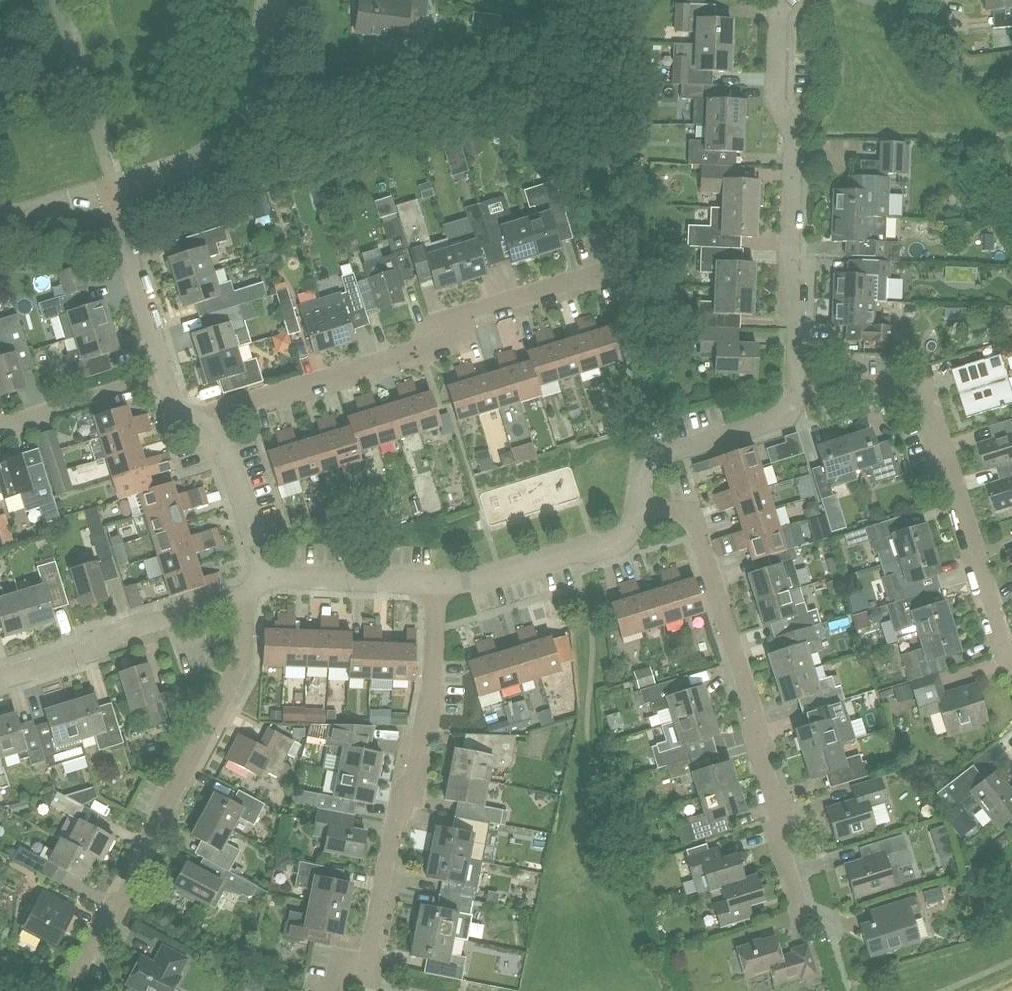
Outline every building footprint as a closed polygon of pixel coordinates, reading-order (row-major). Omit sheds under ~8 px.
[(355,34),(404,40),(409,0),(387,0),(387,1),(378,0),(359,0),(355,34)] [(989,11),(1011,9),(1011,0),(988,0),(989,11)] [(697,33),(696,45),(730,47),(731,20),(706,19),(706,6),(676,5),(675,32),(697,33)] [(729,73),(730,47),(696,45),(696,59),(674,58),(673,85),(681,85),(703,85),(704,72),(729,73)] [(703,85),(681,85),(680,99),(694,100),(694,112),(706,113),(705,126),(743,127),(744,118),(748,118),(748,101),(744,101),(704,100),(704,86),(703,85)] [(742,153),(743,127),(705,126),(705,141),(688,141),(687,166),(701,166),(717,166),(717,152),(742,153)] [(903,144),(881,143),(880,174),(902,175),(903,144)] [(717,166),(701,166),(700,188),(711,189),(711,194),(723,194),(722,208),(756,209),(757,181),(725,180),(725,167),(717,166)] [(887,218),(888,178),(855,177),(855,180),(850,179),(849,191),(835,190),(834,216),(887,218)] [(567,221),(559,193),(556,183),(525,192),(530,209),(534,207),(537,217),(525,221),(537,257),(561,249),(553,225),(567,221)] [(537,257),(525,221),(513,224),(506,201),(501,198),(479,205),(480,209),(491,245),(504,241),(512,264),(537,257)] [(461,284),(450,249),(435,254),(418,199),(397,205),(402,223),(420,283),(432,279),(436,292),(461,284)] [(755,238),(756,209),(722,208),(711,208),(710,227),(688,226),(687,247),(700,248),(722,248),(723,236),(755,238)] [(477,249),(491,245),(480,209),(470,212),(473,223),(469,224),(470,229),(463,231),(467,244),(450,249),(461,284),(485,277),(477,249)] [(833,242),(845,243),(845,256),(884,258),(884,262),(888,262),(900,262),(900,243),(886,242),(887,218),(834,216),(833,242)] [(397,284),(413,279),(404,251),(409,250),(400,219),(383,224),(393,255),(392,255),(393,258),(364,266),(378,309),(402,302),(397,284)] [(220,254),(217,244),(228,241),(223,228),(188,239),(192,252),(168,259),(169,262),(166,265),(169,276),(174,276),(176,284),(213,273),(208,258),(220,254)] [(722,248),(700,248),(699,272),(715,273),(715,288),(753,289),(754,264),(729,263),(730,249),(722,248)] [(887,278),(888,262),(884,262),(849,260),(848,275),(836,275),(835,300),(873,302),(885,302),(886,288),(886,278),(887,278)] [(243,290),(235,292),(231,281),(217,285),(213,273),(176,284),(184,308),(207,301),(211,315),(238,307),(247,304),(247,303),(256,300),(254,292),(245,295),(243,290)] [(340,295),(320,301),(335,348),(355,342),(346,314),(363,307),(352,274),(341,278),(346,294),(340,295)] [(890,277),(889,298),(908,298),(908,278),(890,277)] [(752,315),(753,289),(715,288),(714,303),(698,302),(697,328),(727,329),(728,314),(752,315)] [(296,318),(291,303),(286,289),(277,291),(281,306),(280,306),(285,322),(296,318)] [(65,341),(75,338),(111,327),(103,303),(80,310),(75,294),(39,305),(44,321),(58,317),(65,341)] [(872,327),(873,302),(835,300),(834,326),(846,327),(846,341),(892,342),(892,341),(902,342),(903,330),(892,330),(892,328),(872,327)] [(335,348),(320,301),(299,308),(313,355),(335,348)] [(245,330),(238,307),(211,315),(215,328),(192,335),(199,360),(236,349),(232,334),(245,330)] [(492,316),(498,343),(517,339),(511,312),(492,316)] [(24,335),(18,316),(3,320),(7,331),(11,334),(13,333),(14,338),(0,342),(2,347),(0,347),(0,395),(0,396),(25,389),(18,364),(31,359),(24,335)] [(593,316),(585,319),(600,368),(621,362),(610,328),(598,331),(593,316)] [(600,368),(585,319),(576,321),(581,337),(569,341),(579,374),(600,368)] [(118,351),(111,327),(75,338),(79,351),(68,354),(65,360),(72,383),(100,374),(95,358),(118,351)] [(579,374),(569,341),(557,344),(552,329),(543,332),(558,381),(579,374)] [(756,374),(757,346),(729,345),(729,331),(701,330),(700,352),(716,352),(715,372),(756,374)] [(558,381),(543,332),(535,334),(539,350),(527,353),(529,363),(537,387),(538,387),(558,381)] [(241,364),(236,349),(199,360),(202,368),(198,369),(203,386),(230,378),(234,391),(263,382),(255,359),(241,364)] [(537,387),(529,363),(518,366),(513,351),(505,354),(519,403),(541,396),(538,387),(537,387)] [(519,403),(505,354),(496,356),(500,372),(488,376),(499,409),(519,403)] [(1011,405),(1011,386),(1002,355),(978,362),(983,379),(957,387),(967,419),(1011,405)] [(499,409),(488,376),(477,379),(472,364),(463,366),(478,416),(499,409)] [(478,416),(463,366),(454,369),(459,385),(447,389),(457,422),(478,416)] [(414,382),(405,384),(420,434),(441,428),(431,393),(418,397),(414,382)] [(420,434),(405,384),(396,387),(401,402),(389,406),(399,440),(420,434)] [(399,440),(389,406),(377,410),(372,394),(364,397),(379,447),(399,440)] [(379,447),(364,397),(355,400),(360,415),(347,419),(350,429),(357,453),(359,453),(379,447)] [(90,442),(149,423),(146,415),(131,420),(127,407),(93,417),(97,430),(90,433),(92,440),(90,441),(90,442)] [(357,453),(350,429),(339,432),(334,417),(325,419),(340,469),(361,462),(359,453),(357,453)] [(340,469),(325,419),(316,422),(321,438),(309,441),(320,475),(340,469)] [(1011,462),(1011,420),(998,425),(1002,438),(980,445),(988,470),(1006,464),(1011,462)] [(151,432),(149,423),(90,442),(95,460),(106,457),(106,459),(140,448),(136,436),(151,432)] [(320,475),(309,441),(297,445),(292,429),(284,432),(299,482),(320,475)] [(870,430),(844,439),(854,471),(867,467),(872,484),(899,476),(891,451),(878,455),(870,430)] [(39,436),(45,455),(59,451),(52,432),(39,436)] [(299,482),(284,432),(275,435),(280,450),(267,454),(278,488),(299,482)] [(854,471),(844,439),(817,447),(823,466),(811,469),(821,500),(834,496),(831,488),(843,485),(840,475),(854,471)] [(470,450),(473,459),(490,455),(487,445),(470,450)] [(760,468),(753,446),(694,465),(696,474),(722,466),(726,478),(760,468)] [(172,461),(172,460),(161,463),(159,456),(144,460),(140,448),(106,459),(113,479),(172,461)] [(65,471),(59,451),(45,455),(51,475),(65,471)] [(43,464),(24,469),(21,457),(20,458),(19,454),(4,458),(5,462),(0,464),(0,501),(21,495),(24,508),(44,502),(50,521),(59,518),(43,464)] [(149,478),(164,473),(176,469),(173,460),(172,460),(172,461),(113,479),(119,501),(140,494),(153,489),(149,478)] [(1006,464),(1010,479),(988,486),(996,511),(1011,506),(1011,462),(1006,464)] [(766,488),(760,468),(726,478),(730,490),(715,495),(717,504),(766,488)] [(71,492),(65,471),(51,475),(58,496),(71,492)] [(145,515),(207,496),(205,487),(176,496),(172,483),(153,489),(140,494),(119,501),(127,498),(133,517),(145,514),(145,515)] [(773,509),(766,488),(717,504),(720,512),(735,507),(739,520),(773,509)] [(181,513),(196,508),(210,504),(207,496),(145,515),(148,523),(151,536),(185,525),(181,513)] [(836,535),(851,530),(841,498),(826,502),(836,535)] [(97,506),(85,510),(100,561),(113,557),(97,506)] [(715,549),(789,527),(788,526),(779,528),(773,509),(739,520),(743,531),(712,540),(715,549)] [(5,515),(0,516),(0,548),(14,543),(5,515)] [(896,519),(868,528),(876,554),(887,550),(891,562),(932,549),(925,525),(901,532),(896,519)] [(158,556),(220,537),(218,528),(189,537),(185,525),(151,536),(158,556)] [(796,548),(789,527),(715,549),(718,558),(748,548),(752,561),(768,556),(794,548),(796,548)] [(194,554),(209,550),(223,546),(220,537),(158,556),(164,577),(198,566),(194,554)] [(799,588),(791,562),(797,560),(794,548),(768,556),(771,568),(748,575),(756,602),(788,592),(799,588)] [(940,574),(932,549),(891,562),(891,563),(900,561),(903,571),(883,578),(891,603),(920,595),(916,582),(940,574)] [(43,587),(19,594),(30,630),(54,623),(45,592),(62,587),(55,563),(37,568),(43,587)] [(81,607),(107,599),(96,564),(70,572),(81,607)] [(202,578),(198,566),(164,577),(171,598),(220,583),(217,573),(202,578)] [(677,567),(668,570),(684,619),(705,613),(694,578),(682,582),(677,567)] [(684,619),(668,570),(659,573),(664,588),(652,592),(663,626),(684,619)] [(663,626),(652,592),(640,595),(635,581),(627,583),(642,632),(663,626)] [(137,583),(125,587),(131,609),(144,605),(137,583)] [(642,632),(627,583),(618,586),(623,601),(610,605),(621,639),(642,632)] [(30,630),(19,594),(4,598),(1,589),(0,588),(0,623),(5,638),(30,630)] [(821,624),(816,609),(807,612),(804,602),(793,606),(788,592),(756,602),(764,626),(787,619),(791,633),(793,632),(821,624)] [(952,626),(944,602),(920,609),(916,596),(891,603),(887,605),(899,643),(919,637),(952,626)] [(284,668),(286,615),(277,615),(277,632),(264,631),(263,667),(284,668)] [(306,669),(307,633),(295,632),(295,616),(286,615),(284,668),(306,669)] [(327,669),(330,617),(321,617),(320,633),(307,633),(306,669),(327,669)] [(339,618),(330,617),(327,669),(348,670),(351,644),(351,634),(338,634),(339,618)] [(793,632),(791,633),(774,638),(778,651),(768,654),(776,679),(812,668),(808,654),(823,650),(820,639),(825,637),(821,624),(793,632)] [(534,626),(525,629),(541,679),(562,672),(551,637),(538,641),(534,626)] [(960,651),(952,626),(919,637),(923,649),(903,655),(911,681),(940,672),(935,659),(960,651)] [(370,680),(372,629),(363,628),(363,644),(351,644),(348,670),(348,679),(370,680)] [(392,681),(394,646),(381,645),(381,629),(372,629),(370,680),(392,681)] [(541,679),(525,629),(517,632),(521,647),(509,650),(520,685),(541,679)] [(406,646),(394,646),(392,681),(415,682),(417,631),(407,630),(406,646)] [(520,685),(509,650),(497,654),(493,639),(484,642),(499,692),(520,685)] [(499,692),(484,642),(475,645),(480,660),(467,664),(478,698),(499,692)] [(152,725),(178,717),(170,692),(156,696),(147,666),(121,674),(132,710),(146,705),(152,725)] [(816,681),(812,668),(776,679),(783,704),(813,695),(817,708),(843,700),(845,700),(840,686),(835,688),(831,677),(816,681)] [(970,725),(987,719),(976,684),(943,694),(938,675),(911,683),(921,716),(941,710),(949,736),(971,729),(970,725)] [(667,682),(639,691),(644,705),(651,703),(654,713),(669,709),(673,722),(710,711),(702,686),(672,696),(667,682)] [(95,696),(70,704),(86,756),(87,756),(82,740),(95,736),(100,751),(124,744),(115,716),(102,720),(95,696)] [(850,722),(843,700),(817,708),(807,712),(811,725),(795,730),(803,755),(839,744),(834,727),(850,722)] [(86,756),(70,704),(45,712),(52,735),(38,739),(45,762),(47,768),(62,763),(86,756)] [(277,706),(277,721),(320,722),(320,707),(277,706)] [(718,736),(710,711),(673,722),(664,725),(669,742),(652,747),(659,769),(668,767),(692,759),(687,746),(718,736)] [(38,739),(37,734),(23,738),(16,715),(0,720),(0,750),(2,758),(18,753),(20,760),(29,757),(32,766),(45,762),(38,739)] [(381,755),(370,752),(375,727),(329,726),(326,745),(330,745),(328,752),(332,756),(341,758),(338,772),(376,780),(381,755)] [(283,763),(293,743),(268,729),(260,746),(240,736),(226,761),(258,778),(262,771),(282,781),(289,767),(283,763)] [(511,768),(517,737),(486,736),(482,756),(455,750),(450,775),(487,782),(490,769),(511,768)] [(844,759),(839,744),(803,755),(811,779),(838,771),(842,784),(870,776),(866,762),(862,763),(859,755),(844,759)] [(692,759),(668,767),(672,780),(680,777),(683,786),(695,782),(700,798),(738,786),(730,762),(696,772),(692,759)] [(996,772),(985,781),(973,765),(944,788),(937,794),(951,812),(945,817),(961,838),(977,825),(969,815),(981,805),(999,828),(1011,818),(1011,793),(996,772)] [(371,806),(376,780),(338,772),(333,798),(317,795),(317,797),(313,796),(310,807),(314,808),(318,809),(344,814),(346,801),(371,806)] [(482,807),(487,782),(450,775),(445,800),(470,805),(468,820),(490,824),(499,826),(502,811),(482,807)] [(869,807),(888,801),(881,779),(853,787),(858,801),(845,805),(844,804),(827,810),(836,838),(853,833),(853,834),(875,827),(869,807)] [(719,820),(746,811),(738,786),(700,798),(705,814),(689,819),(696,841),(723,832),(719,820)] [(76,819),(83,806),(57,793),(51,806),(76,819)] [(213,794),(202,816),(231,831),(238,818),(253,826),(264,805),(243,794),(236,806),(213,794)] [(366,833),(353,830),(355,816),(344,814),(318,809),(312,837),(326,840),(324,852),(361,859),(366,833)] [(225,844),(231,831),(202,816),(191,837),(214,849),(207,861),(208,862),(229,872),(239,852),(225,844)] [(485,846),(490,824),(468,820),(465,819),(462,833),(436,828),(431,853),(468,860),(482,863),(485,846)] [(68,843),(68,844),(94,857),(94,858),(94,859),(101,862),(114,839),(80,821),(68,843)] [(890,871),(912,864),(903,835),(870,845),(874,858),(845,867),(854,897),(894,884),(890,871)] [(94,857),(68,844),(68,843),(62,840),(56,851),(45,846),(40,856),(20,846),(13,859),(43,875),(50,863),(83,880),(94,859),(94,858),(94,857)] [(522,855),(533,860),(539,845),(528,840),(522,855)] [(737,855),(721,860),(718,849),(687,858),(694,879),(705,876),(710,891),(722,888),(721,887),(744,880),(744,879),(737,855)] [(453,883),(450,898),(472,902),(474,902),(479,879),(465,876),(468,860),(431,853),(426,878),(453,883)] [(252,896),(257,887),(229,872),(208,862),(202,873),(185,864),(173,888),(178,890),(176,894),(192,902),(194,899),(208,906),(209,905),(214,907),(222,891),(241,895),(247,898),(252,896)] [(311,891),(309,903),(347,910),(352,884),(324,879),(327,868),(299,863),(294,888),(311,891)] [(756,876),(744,879),(744,880),(721,887),(722,888),(726,902),(715,906),(721,927),(752,917),(749,905),(764,901),(756,876)] [(56,946),(76,909),(43,892),(24,928),(56,946)] [(468,924),(472,902),(450,898),(448,897),(445,910),(421,906),(416,931),(452,938),(464,941),(468,924)] [(952,898),(936,898),(935,909),(951,909),(952,898)] [(910,914),(917,912),(913,899),(887,907),(891,919),(863,927),(872,954),(918,940),(910,914)] [(305,940),(310,942),(330,946),(332,934),(342,936),(347,910),(309,903),(307,915),(289,912),(284,939),(304,943),(305,940)] [(449,955),(452,938),(416,931),(411,957),(435,962),(432,975),(461,981),(466,958),(449,955)] [(793,950),(794,954),(782,958),(775,937),(737,949),(746,979),(771,971),(775,984),(801,976),(802,980),(817,975),(808,946),(793,950)] [(187,959),(163,946),(154,962),(142,956),(127,985),(139,990),(173,990),(181,977),(178,976),(187,959)]
